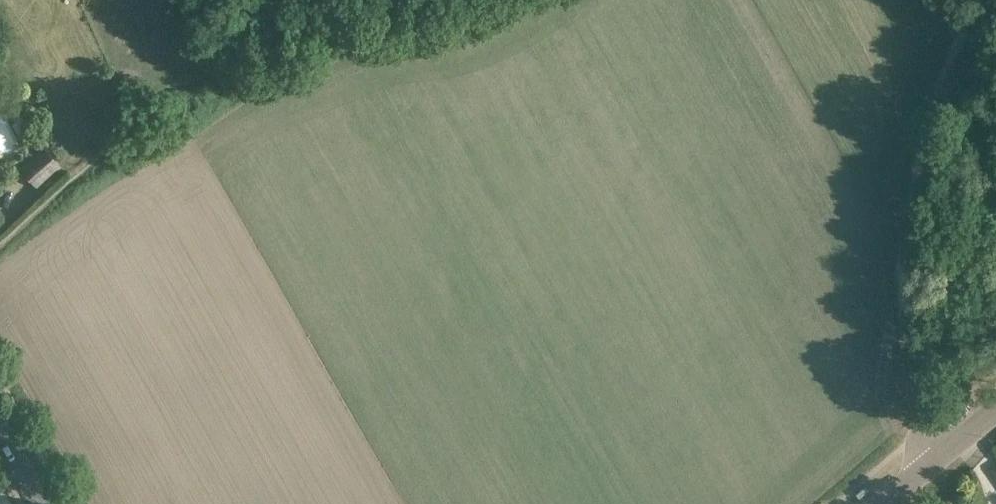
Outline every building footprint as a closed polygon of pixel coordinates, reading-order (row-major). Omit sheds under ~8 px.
[(43,144),(18,166),(37,187),(61,166),(43,144)]
